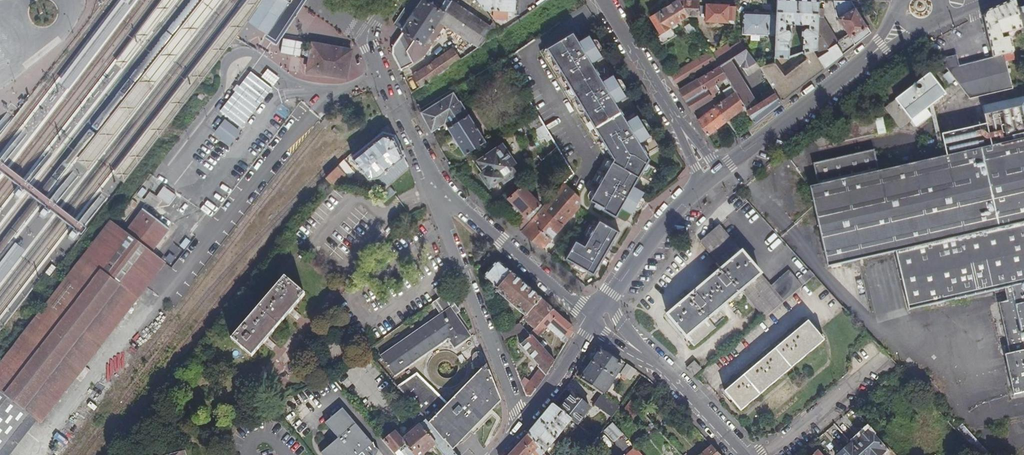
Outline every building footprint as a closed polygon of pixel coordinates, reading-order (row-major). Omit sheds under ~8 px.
[(68,92),(137,0),(117,0),(116,2),(55,82),(68,92)] [(89,173),(207,22),(223,0),(202,0),(193,11),(76,163),(89,173)] [(122,185),(238,36),(244,28),(247,24),(253,16),(257,11),(260,7),(264,0),(247,0),(225,29),(111,177),(122,185)] [(112,63),(122,71),(177,0),(161,0),(112,63)] [(260,7),(257,11),(253,16),(247,24),(270,40),(276,43),(283,32),(304,0),(290,0),(282,12),(280,14),(279,16),(277,18),(260,7)] [(277,18),(279,16),(280,14),(282,12),(290,0),(264,0),(260,7),(277,18)] [(414,75),(415,77),(421,87),(500,33),(494,23),(489,28),(450,2),(443,12),(425,0),(421,0),(401,30),(402,31),(392,46),(392,53),(399,71),(412,62),(411,60),(422,53),(442,23),(471,41),(463,53),(459,56),(454,48),(414,75)] [(421,0),(410,0),(393,24),(401,30),(421,0)] [(485,10),(508,11),(507,15),(512,15),(512,11),(514,11),(514,0),(478,0),(485,10)] [(675,22),(687,14),(679,0),(677,0),(650,16),(658,31),(654,34),(660,44),(675,35),(671,28),(677,25),(675,22)] [(687,14),(698,14),(698,0),(679,0),(687,14)] [(792,38),(795,36),(795,27),(793,26),(791,25),(788,25),(788,21),(809,23),(809,25),(807,25),(805,26),(804,27),(803,34),(806,36),(806,51),(813,49),(816,48),(817,47),(818,9),(819,0),(776,0),(776,13),(776,36),(776,57),(776,62),(781,55),(792,54),(792,38)] [(854,44),(870,32),(858,13),(851,1),(832,0),(836,15),(847,34),(854,44)] [(1012,32),(1020,31),(1016,10),(1013,0),(999,6),(984,13),(984,14),(982,17),(983,20),(991,58),(1002,56),(1012,54),(1008,38),(1000,40),(999,35),(1012,32)] [(707,4),(706,20),(735,22),(736,7),(728,6),(728,4),(707,4)] [(1022,36),(1023,35),(1023,8),(1016,10),(1020,31),(1021,34),(1022,36)] [(821,15),(821,9),(818,9),(817,47),(816,48),(813,49),(817,57),(828,50),(827,48),(837,42),(836,40),(821,15)] [(776,36),(776,13),(743,13),(742,36),(751,36),(751,40),(760,41),(760,36),(776,36)] [(642,15),(639,14),(635,17),(640,25),(644,23),(645,19),(642,15)] [(602,56),(589,35),(579,41),(573,29),(547,46),(618,157),(592,198),(590,201),(596,205),(594,207),(600,210),(616,219),(622,210),(632,216),(645,195),(646,196),(660,173),(649,166),(650,158),(648,153),(659,147),(651,135),(650,135),(638,115),(639,114),(627,95),(626,95),(613,75),(614,74),(603,55),(602,56)] [(839,55),(854,44),(847,34),(836,40),(837,42),(827,48),(828,50),(817,57),(822,66),(823,67),(839,55)] [(280,55),(300,58),(302,43),(282,40),(280,55)] [(720,47),(727,59),(745,49),(740,41),(729,47),(727,43),(720,47)] [(356,51),(315,43),(310,71),(350,79),(356,51)] [(590,196),(592,198),(618,157),(547,46),(541,50),(609,156),(588,190),(590,196)] [(753,63),(745,49),(727,59),(724,61),(718,64),(726,78),(728,82),(731,87),(734,91),(744,107),(753,122),(767,111),(780,100),(779,98),(767,73),(761,66),(759,66),(773,90),(754,104),(739,79),(758,66),(755,66),(753,63)] [(761,66),(767,73),(779,98),(784,96),(788,92),(798,85),(800,82),(804,80),(808,76),(819,69),(822,66),(817,57),(813,49),(806,51),(809,57),(785,75),(776,62),(761,66)] [(713,57),(718,64),(724,61),(719,54),(713,57)] [(709,59),(714,66),(718,64),(713,57),(713,56),(709,59)] [(939,60),(970,101),(981,98),(966,65),(958,66),(955,56),(952,57),(939,60)] [(1010,91),(1002,56),(991,58),(999,93),(1010,91)] [(761,66),(776,62),(776,57),(759,61),(758,60),(753,63),(755,66),(758,66),(759,66),(761,66)] [(966,65),(981,98),(999,93),(991,58),(966,65)] [(715,83),(723,79),(726,78),(718,64),(714,66),(715,70),(717,69),(719,71),(679,90),(684,97),(691,110),(719,93),(715,87),(717,87),(715,83)] [(275,85),(281,77),(268,68),(262,76),(275,85)] [(677,86),(692,78),(687,70),(672,79),(677,86)] [(274,88),(253,72),(222,111),(243,127),(274,88)] [(947,85),(952,81),(946,72),(941,75),(947,85)] [(896,101),(896,103),(887,110),(902,130),(912,122),(918,129),(932,118),(927,111),(947,96),(931,75),(896,101)] [(421,87),(415,77),(403,79),(411,94),(421,87)] [(723,92),(727,97),(734,91),(731,87),(723,92)] [(734,91),(727,97),(698,121),(707,136),(744,107),(734,91)] [(448,129),(470,114),(462,100),(460,101),(455,93),(422,116),(428,127),(432,135),(446,126),(448,129)] [(1023,124),(1023,101),(1023,100),(1002,105),(1007,128),(1023,124)] [(819,187),(811,188),(829,267),(895,254),(908,312),(1010,288),(1023,349),(1023,124),(1007,128),(1002,105),(980,109),(989,148),(880,173),(875,151),(814,164),(819,187)] [(448,129),(448,130),(464,155),(487,140),(470,114),(448,129)] [(555,147),(536,114),(522,123),(529,134),(531,133),(536,141),(542,138),(544,142),(531,153),(537,163),(549,152),(555,147)] [(231,146),(242,131),(225,119),(214,133),(231,146)] [(880,136),(887,134),(884,119),(877,120),(880,136)] [(979,124),(940,133),(945,155),(984,147),(979,124)] [(502,145),(510,139),(507,134),(499,139),(502,145)] [(408,168),(402,160),(398,148),(397,146),(393,137),(383,135),(354,160),(371,180),(379,179),(386,187),(406,170),(408,169),(408,168)] [(499,145),(472,164),(487,185),(498,177),(501,182),(512,175),(513,169),(510,164),(511,164),(499,145)] [(558,152),(555,147),(549,152),(552,156),(558,152)] [(342,171),(348,166),(344,161),(326,178),(329,183),(339,175),(343,180),(348,179),(352,180),(356,181),(359,182),(363,179),(358,178),(349,171),(345,174),(342,171)] [(541,248),(579,208),(578,198),(560,184),(540,207),(528,222),(521,230),(535,243),(541,248)] [(528,222),(540,207),(520,186),(507,198),(528,222)] [(114,223),(0,369),(0,453),(31,412),(44,422),(167,264),(154,254),(170,234),(144,214),(129,234),(114,223)] [(583,246),(574,242),(564,260),(591,276),(603,258),(600,256),(602,253),(605,255),(618,233),(598,221),(583,246)] [(762,318),(802,286),(797,280),(789,271),(770,287),(719,226),(698,242),(720,268),(665,314),(690,345),(712,327),(705,319),(739,291),(762,318)] [(0,261),(0,282),(26,248),(15,240),(0,261)] [(549,255),(555,249),(552,247),(546,253),(549,255)] [(497,260),(482,277),(484,280),(496,290),(511,273),(497,260)] [(814,276),(809,270),(797,280),(802,286),(814,276)] [(495,291),(524,318),(539,298),(523,284),(511,273),(496,290),(495,291)] [(229,336),(249,354),(305,293),(284,275),(229,336)] [(445,294),(439,285),(432,290),(437,297),(438,299),(445,294)] [(453,349),(470,338),(450,309),(453,307),(445,294),(438,299),(431,304),(439,316),(379,356),(393,377),(447,340),(453,349)] [(522,321),(534,331),(553,310),(547,305),(539,298),(524,318),(522,321)] [(572,327),(553,310),(534,331),(539,336),(550,324),(568,340),(572,334),(572,327)] [(810,318),(722,390),(739,411),(767,388),(827,338),(810,318)] [(500,331),(503,339),(525,333),(519,325),(500,331)] [(539,336),(534,331),(531,333),(528,330),(525,333),(533,342),(539,336)] [(529,382),(523,390),(525,396),(530,397),(540,384),(549,371),(554,362),(533,342),(525,333),(522,336),(525,340),(519,346),(537,365),(537,368),(539,369),(529,382)] [(620,369),(598,353),(591,363),(613,378),(620,369)] [(699,370),(701,369),(694,361),(687,367),(689,369),(694,375),(699,370)] [(600,394),(601,395),(613,378),(591,363),(579,380),(600,394)] [(493,384),(485,364),(445,405),(418,374),(396,388),(418,413),(451,451),(465,437),(499,401),(493,384)] [(632,368),(629,366),(618,381),(625,387),(637,372),(632,368)] [(520,383),(523,390),(529,382),(524,378),(520,383)] [(600,394),(591,405),(604,415),(613,403),(601,395),(600,394)] [(571,421),(574,424),(587,409),(570,395),(557,410),(571,421)] [(632,421),(640,414),(630,404),(624,411),(632,421)] [(544,454),(568,424),(571,421),(557,410),(550,405),(543,414),(526,437),(544,454)] [(375,452),(377,450),(372,444),(370,445),(341,410),(324,423),(337,438),(320,452),(322,454),(373,454),(375,452)] [(433,446),(441,454),(454,454),(451,451),(418,413),(410,420),(416,426),(400,440),(393,432),(381,441),(393,454),(397,451),(401,454),(422,454),(433,446)] [(604,438),(609,431),(606,427),(600,433),(604,438)] [(655,431),(652,427),(645,434),(649,437),(655,431)] [(604,438),(608,442),(615,437),(609,431),(604,438)] [(509,454),(544,454),(526,437),(511,453),(509,454)] [(852,443),(838,454),(862,454),(852,443)] [(711,446),(701,454),(719,454),(711,446)]
